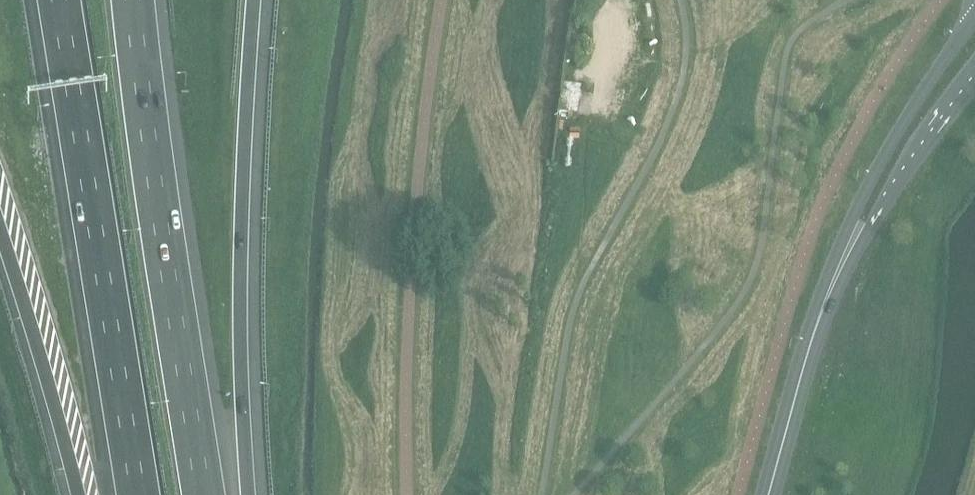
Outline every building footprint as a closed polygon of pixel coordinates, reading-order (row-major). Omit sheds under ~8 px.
[(578,115),(581,87),(562,84),(559,113),(578,115)]
